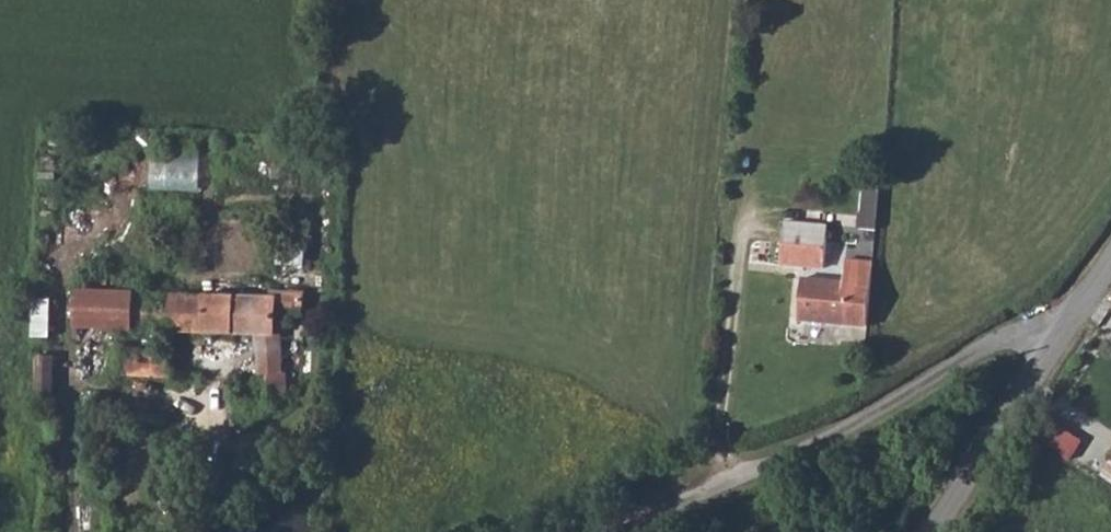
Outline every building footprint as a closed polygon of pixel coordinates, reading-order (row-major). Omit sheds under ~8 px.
[(151,186),(201,188),(202,155),(152,154),(151,186)] [(864,182),(860,224),(879,226),(882,183),(864,182)] [(781,224),(779,268),(825,270),(825,226),(781,224)] [(800,321),(869,327),(874,263),(852,262),(850,284),(803,280),(800,321)] [(261,294),(129,291),(130,327),(240,327),(253,328),(251,368),(257,369),(258,399),(276,397),(276,368),(274,363),(274,348),(284,347),(285,334),(272,333),(272,328),(267,328),(267,322),(274,322),(275,319),(282,319),(283,309),(295,310),(297,286),(262,285),(261,294)] [(130,327),(129,291),(74,290),(76,327),(130,327)] [(119,347),(118,373),(168,373),(170,349),(119,347)] [(57,354),(38,352),(33,385),(53,388),(57,354)] [(1036,432),(1071,457),(1085,439),(1050,414),(1036,432)]
